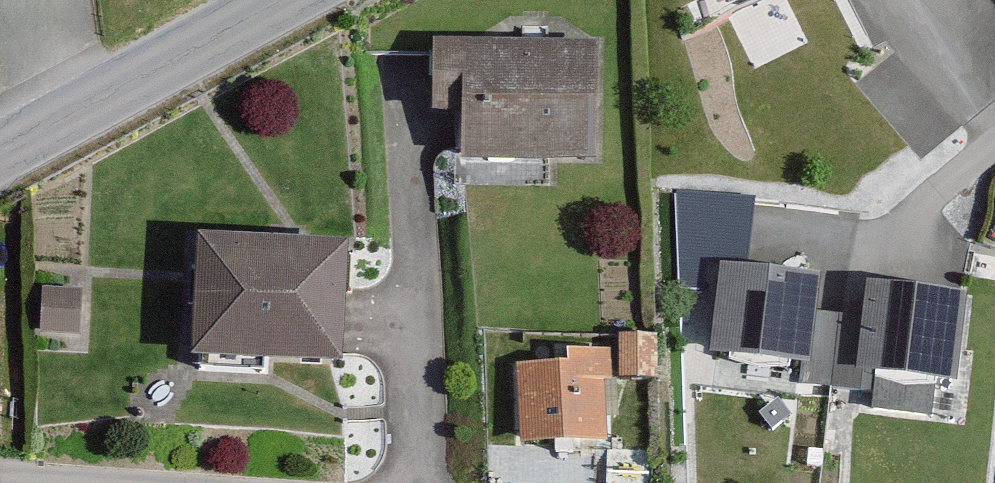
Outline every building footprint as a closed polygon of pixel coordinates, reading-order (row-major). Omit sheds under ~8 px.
[(609,139),(606,23),(448,26),(449,95),(476,94),(477,142),(609,139)] [(324,366),(333,248),(183,237),(174,355),(324,366)] [(100,253),(70,252),(69,294),(99,295),(100,253)] [(812,272),(718,260),(707,350),(801,362),(800,377),(869,386),(871,369),(950,378),(961,290),(862,278),(858,311),(808,305),(812,272)] [(651,323),(620,325),(623,371),(654,368),(651,323)] [(611,338),(563,341),(564,356),(517,358),(521,435),(607,431),(604,361),(612,360),(611,338)] [(615,448),(617,482),(649,482),(646,445),(615,448)]
